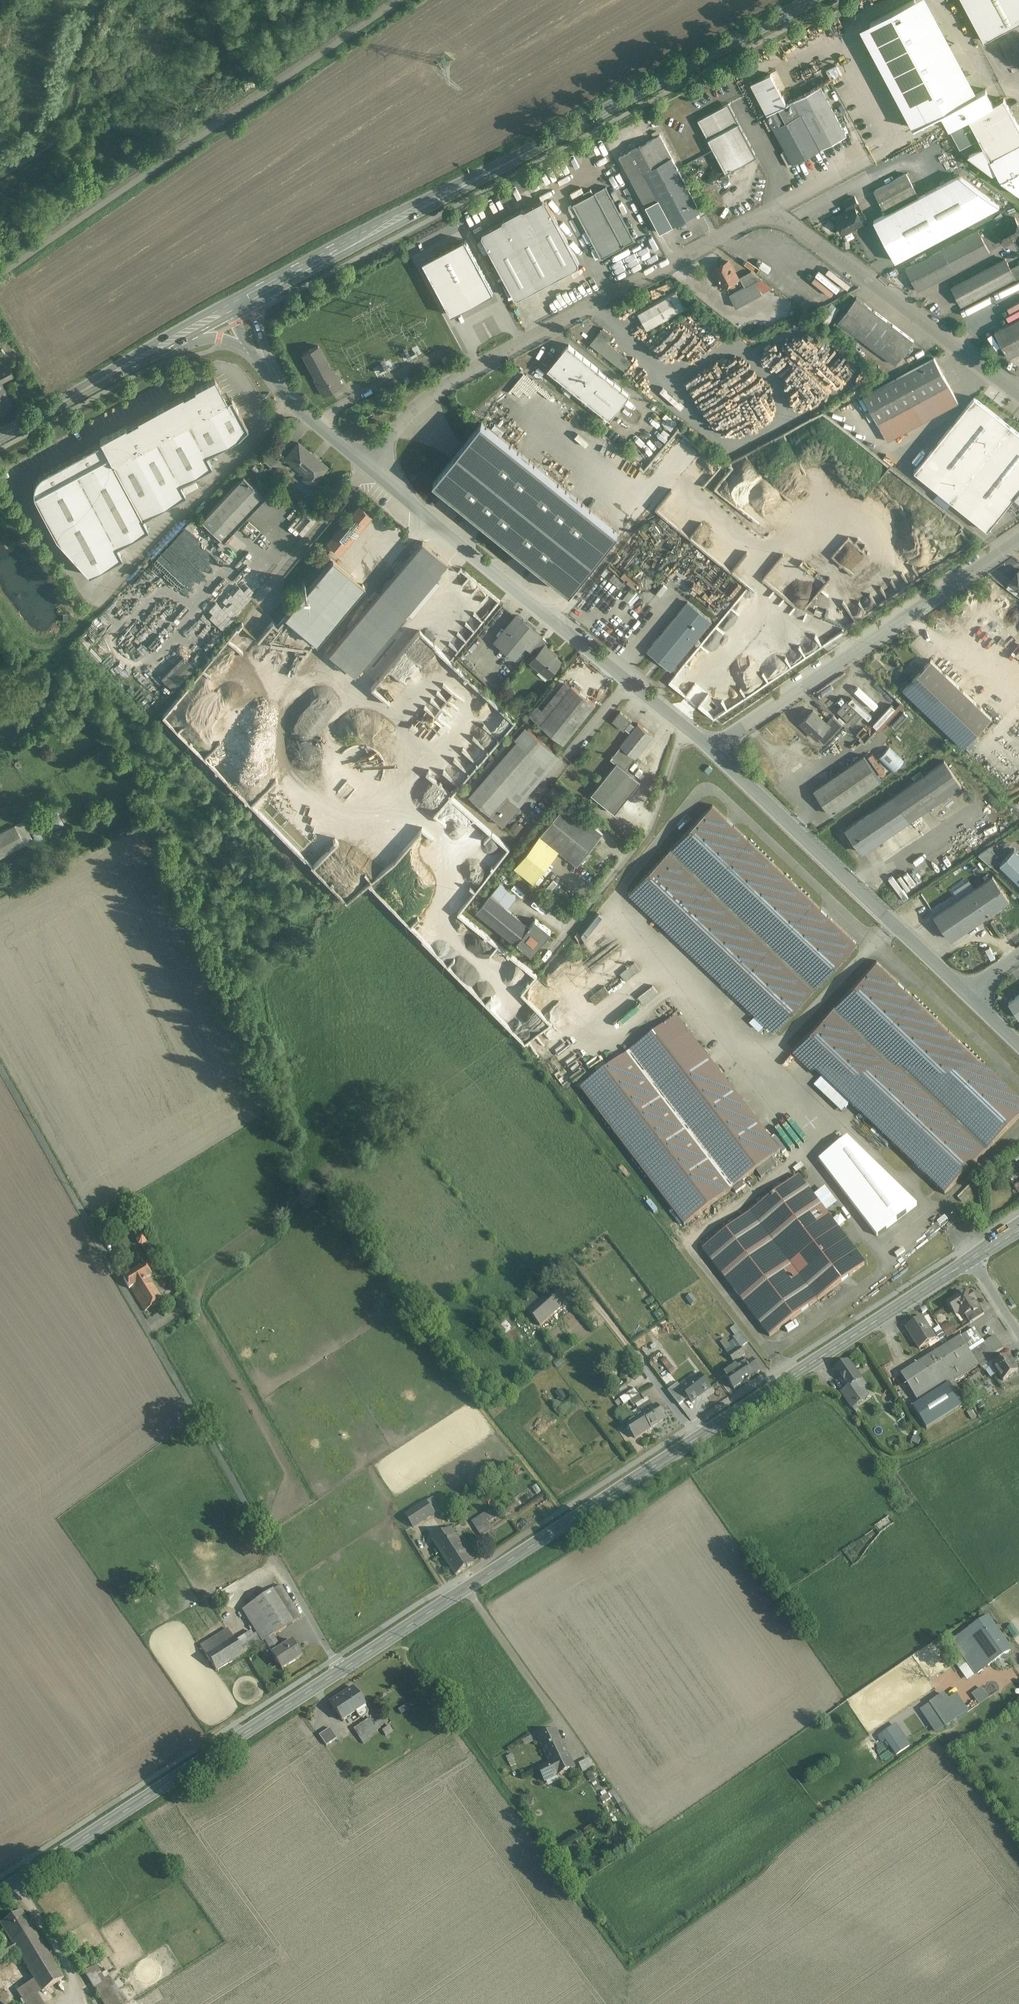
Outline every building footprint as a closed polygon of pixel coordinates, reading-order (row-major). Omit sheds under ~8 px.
[(861,28),(914,127),(941,113),(949,128),(993,104),(986,89),(977,94),(928,0),(914,0),(861,28)] [(984,41),(1018,23),(1018,0),(963,0),(984,41)] [(820,87),(793,101),(779,109),(767,115),(774,128),(793,164),(846,136),(820,87)] [(949,128),(960,148),(980,138),(991,159),(1018,144),(1018,126),(1004,98),(993,104),(949,128)] [(756,156),(728,104),(697,120),(726,173),(756,156)] [(660,135),(620,157),(646,206),(659,199),(673,226),(701,211),(660,135)] [(991,159),(1000,180),(1018,194),(1018,144),(991,159)] [(906,174),(875,191),(886,212),(918,195),(906,174)] [(918,195),(886,212),(887,214),(874,221),(896,261),(1000,206),(959,175),(919,197),(918,195)] [(607,186),(572,205),(601,259),(636,241),(607,186)] [(543,200),(525,210),(522,209),(504,219),(503,222),(483,232),(482,235),(490,250),(554,216),(547,201),(543,200)] [(855,208),(836,218),(843,233),(863,223),(862,222),(867,219),(864,214),(860,216),(855,208)] [(554,216),(490,250),(515,297),(518,298),(578,266),(579,263),(554,216)] [(996,228),(1005,244),(1018,237),(1018,225),(1015,218),(996,228)] [(978,231),(906,268),(918,290),(990,253),(978,231)] [(494,292),(465,239),(423,262),(452,315),(494,292)] [(1005,259),(952,287),(962,306),(1015,277),(1005,259)] [(728,261),(715,269),(716,270),(711,273),(719,287),(724,284),(725,286),(738,279),(728,261)] [(762,279),(751,271),(740,277),(745,287),(745,288),(756,282),(762,279)] [(745,287),(730,296),(736,307),(762,293),(756,282),(745,288),(745,287)] [(674,289),(636,310),(649,332),(686,311),(674,289)] [(857,297),(839,321),(858,336),(876,312),(857,297)] [(819,317),(827,324),(839,308),(831,302),(819,317)] [(687,311),(680,320),(684,323),(691,315),(687,311)] [(914,341),(876,312),(858,336),(896,364),(914,341)] [(691,315),(684,323),(689,327),(696,319),(691,315)] [(696,319),(689,327),(693,331),(700,322),(696,319)] [(995,332),(1009,358),(1018,353),(1018,319),(995,332)] [(700,322),(693,331),(697,334),(704,326),(700,322)] [(704,326),(697,334),(702,338),(709,329),(704,326)] [(603,328),(590,344),(615,364),(615,363),(622,355),(606,342),(612,335),(603,328)] [(709,329),(702,338),(706,342),(713,333),(709,329)] [(713,333),(706,342),(711,345),(718,337),(713,333)] [(630,394),(568,344),(548,369),(610,419),(630,394)] [(331,370),(318,345),(302,353),(316,378),(331,370)] [(632,362),(622,355),(615,363),(615,364),(625,371),(632,362)] [(934,358),(863,396),(878,423),(949,385),(934,358)] [(0,370),(0,381),(1,383),(13,376),(7,366),(0,370)] [(316,378),(314,379),(323,396),(341,386),(332,370),(331,370),(316,378)] [(34,494),(40,506),(56,536),(89,572),(122,555),(116,544),(148,527),(142,516),(185,493),(180,483),(212,465),(206,455),(238,438),(248,428),(231,397),(227,400),(224,395),(223,396),(214,378),(107,435),(106,434),(99,438),(101,440),(42,471),(37,476),(34,481),(33,488),(34,494)] [(0,381),(0,411),(12,404),(1,383),(0,381)] [(949,385),(878,423),(887,441),(958,403),(949,385)] [(974,398),(915,471),(988,531),(1007,506),(1018,492),(1018,434),(974,398)] [(482,421),(433,481),(570,592),(619,532),(482,421)] [(327,468),(298,443),(285,459),(305,476),(303,479),(312,486),(327,468)] [(273,447),(262,459),(270,466),(281,454),(273,447)] [(244,477),(202,520),(224,541),(265,497),(244,477)] [(1007,506),(1017,514),(1018,513),(1018,492),(1007,506)] [(359,507),(339,530),(350,539),(370,516),(359,507)] [(423,542),(393,577),(411,593),(419,599),(434,580),(449,563),(423,542)] [(364,586),(332,559),(285,616),(317,643),(364,586)] [(1010,583),(1018,590),(1018,571),(1010,583)] [(411,593),(393,577),(329,653),(354,674),(407,612),(400,606),(411,593)] [(419,599),(411,593),(400,606),(407,612),(412,616),(439,584),(434,580),(419,599)] [(712,621),(688,601),(647,651),(671,671),(712,621)] [(771,669),(752,653),(771,629),(738,603),(706,642),(733,663),(710,692),(730,708),(753,679),(759,684),(771,669)] [(503,626),(513,613),(503,606),(493,618),(503,626)] [(523,619),(511,634),(506,630),(497,641),(514,655),(524,643),(527,640),(534,631),(535,629),(523,619)] [(241,624),(229,637),(243,650),(256,637),(241,624)] [(542,637),(534,631),(527,640),(534,646),(542,637)] [(534,646),(534,647),(539,651),(544,644),(545,645),(548,642),(542,637),(534,646)] [(534,646),(527,640),(524,643),(532,649),(534,647),(534,646)] [(545,645),(544,644),(539,651),(530,662),(549,677),(561,662),(551,653),(552,651),(545,645)] [(183,654),(161,676),(171,687),(193,665),(183,654)] [(992,718),(931,660),(903,689),(964,747),(992,718)] [(865,687),(874,695),(876,693),(875,693),(881,687),(873,679),(865,687)] [(539,724),(571,686),(563,680),(541,708),(535,703),(527,714),(539,724)] [(571,686),(539,724),(563,744),(594,706),(571,686)] [(862,715),(847,701),(837,711),(853,725),(862,715)] [(890,703),(871,724),(879,731),(898,710),(890,703)] [(826,723),(813,710),(801,723),(817,738),(817,737),(829,725),(826,723)] [(631,720),(620,711),(612,721),(623,730),(624,728),(630,733),(633,728),(628,724),(631,720)] [(843,724),(833,715),(828,721),(838,730),(843,724)] [(485,751),(513,722),(509,718),(504,723),(500,719),(495,724),(498,727),(494,732),(485,723),(463,746),(467,750),(459,759),(468,768),(484,751),(485,751)] [(829,725),(817,737),(824,744),(838,730),(828,721),(826,723),(829,725)] [(630,733),(619,745),(621,747),(634,757),(634,758),(653,735),(638,723),(633,728),(630,733)] [(560,755),(528,726),(517,739),(517,740),(518,739),(539,758),(539,759),(549,767),(560,755)] [(517,740),(470,794),(503,823),(520,805),(518,803),(549,767),(539,759),(539,758),(518,739),(517,740)] [(634,757),(621,747),(614,756),(613,756),(612,757),(613,758),(610,761),(615,764),(624,771),(634,757)] [(889,747),(878,758),(893,772),(904,761),(889,747)] [(864,755),(823,784),(840,808),(881,780),(864,755)] [(959,787),(939,758),(840,825),(860,855),(959,787)] [(615,764),(592,793),(617,813),(641,783),(624,771),(615,764)] [(823,784),(814,789),(831,814),(840,808),(823,784)] [(541,834),(515,865),(534,881),(559,849),(578,864),(603,833),(566,803),(541,834)] [(858,944),(713,805),(629,894),(773,1032),(858,944)] [(50,817),(55,828),(64,824),(59,813),(50,817)] [(0,831),(0,859),(25,845),(13,824),(0,831)] [(990,847),(979,854),(990,865),(996,860),(991,855),(994,853),(990,847)] [(1014,849),(1000,864),(1018,882),(1018,853),(1014,849)] [(989,878),(931,916),(950,942),(1010,905),(989,878)] [(529,926),(491,894),(478,910),(517,941),(529,926)] [(551,931),(536,918),(529,926),(517,941),(532,954),(551,931)] [(877,962),(792,1051),(944,1196),(1018,1119),(1018,1098),(877,962)] [(1008,1002),(1018,1018),(1018,995),(1008,1002)] [(779,1152),(675,1018),(580,1091),(684,1226),(755,1171),(760,1178),(776,1165),(771,1159),(779,1152)] [(798,1176),(702,1250),(769,1338),(865,1264),(798,1176)] [(141,1234),(137,1228),(134,1227),(133,1230),(137,1237),(136,1240),(138,1244),(142,1245),(146,1254),(146,1256),(151,1257),(152,1252),(151,1252),(146,1243),(147,1240),(144,1235),(141,1234)] [(145,1265),(123,1278),(129,1288),(148,1277),(151,1275),(145,1265)] [(148,1277),(131,1287),(145,1311),(163,1300),(148,1277)] [(567,1305),(554,1290),(539,1303),(538,1305),(551,1319),(567,1305)] [(967,1296),(965,1293),(962,1292),(958,1295),(957,1298),(948,1304),(955,1314),(960,1311),(964,1317),(965,1317),(973,1312),(974,1314),(981,1309),(976,1302),(977,1302),(972,1294),(967,1296)] [(539,1303),(534,1297),(522,1308),(540,1328),(551,1319),(538,1305),(539,1303)] [(973,1312),(965,1317),(970,1324),(985,1315),(981,1309),(974,1314),(973,1312)] [(936,1340),(922,1319),(906,1329),(919,1350),(936,1340)] [(515,1331),(509,1321),(502,1326),(509,1335),(515,1331)] [(748,1343),(736,1326),(730,1330),(743,1347),(748,1343)] [(941,1329),(936,1333),(941,1340),(946,1337),(941,1329)] [(975,1329),(961,1338),(969,1351),(983,1341),(975,1329)] [(521,1339),(515,1331),(509,1335),(514,1343),(521,1339)] [(995,1337),(984,1345),(992,1356),(1003,1350),(995,1337)] [(961,1338),(901,1376),(919,1405),(979,1367),(974,1358),(969,1351),(961,1338)] [(728,1345),(725,1340),(720,1343),(726,1351),(732,1347),(730,1344),(728,1345)] [(740,1348),(735,1340),(730,1344),(732,1347),(736,1352),(740,1348)] [(984,1345),(971,1353),(978,1363),(992,1356),(984,1345)] [(726,1351),(725,1351),(733,1363),(745,1355),(741,1348),(740,1348),(736,1352),(732,1347),(726,1351)] [(992,1356),(978,1363),(982,1370),(995,1362),(992,1356)] [(1008,1357),(994,1367),(1004,1382),(1018,1372),(1008,1357)] [(746,1364),(739,1369),(738,1368),(726,1376),(735,1390),(746,1382),(760,1373),(753,1362),(747,1366),(746,1364)] [(849,1362),(835,1371),(847,1389),(861,1380),(861,1379),(849,1362)] [(626,1392),(649,1379),(645,1372),(622,1385),(626,1392)] [(679,1384),(670,1391),(681,1405),(689,1399),(694,1405),(715,1389),(703,1373),(683,1388),(679,1384)] [(861,1380),(847,1389),(854,1399),(849,1403),(852,1408),(868,1397),(862,1388),(866,1386),(861,1379),(861,1380)] [(966,1391),(973,1388),(970,1382),(963,1385),(966,1391)] [(637,1389),(626,1396),(630,1402),(641,1395),(637,1389)] [(641,1395),(630,1402),(634,1408),(637,1406),(645,1401),(644,1401),(644,1400),(641,1395)] [(647,1399),(644,1400),(644,1401),(645,1401),(637,1406),(643,1416),(651,1429),(666,1420),(657,1407),(654,1409),(647,1399)] [(643,1416),(627,1426),(636,1439),(651,1429),(643,1416)] [(537,1485),(532,1488),(537,1495),(541,1492),(537,1485)] [(433,1498),(406,1516),(414,1528),(441,1511),(433,1498)] [(485,1513),(472,1522),(481,1537),(493,1529),(488,1523),(497,1517),(503,1513),(498,1506),(486,1515),(485,1513)] [(454,1537),(448,1527),(442,1532),(444,1535),(434,1542),(448,1562),(464,1552),(460,1545),(465,1542),(459,1533),(454,1537)] [(464,1552),(448,1562),(456,1575),(472,1565),(465,1554),(471,1550),(465,1542),(460,1545),(464,1552)] [(281,1586),(242,1610),(257,1634),(262,1641),(262,1642),(265,1641),(273,1636),(301,1618),(281,1586)] [(1011,1651),(988,1619),(966,1634),(989,1666),(1011,1651)] [(228,1629),(200,1646),(206,1655),(233,1638),(228,1629)] [(257,1634),(253,1636),(251,1632),(244,1636),(252,1648),(262,1641),(257,1634)] [(989,1666),(966,1634),(962,1637),(954,1642),(977,1674),(989,1666)] [(244,1636),(236,1641),(243,1653),(252,1648),(244,1636)] [(280,1648),(273,1636),(265,1641),(273,1653),(272,1653),(281,1669),(302,1656),(292,1641),(280,1648)] [(233,1638),(206,1655),(216,1671),(244,1653),(243,1653),(236,1641),(233,1638)] [(365,1705),(353,1687),(330,1702),(342,1721),(356,1712),(360,1718),(363,1718),(368,1715),(368,1712),(364,1706),(365,1705)] [(981,1687),(972,1694),(980,1705),(989,1698),(981,1687)] [(944,1695),(921,1711),(927,1719),(928,1719),(937,1733),(945,1727),(946,1728),(959,1719),(968,1713),(956,1696),(948,1702),(944,1695)] [(370,1718),(353,1729),(360,1738),(366,1734),(365,1733),(376,1726),(370,1718)] [(881,1733),(895,1755),(910,1746),(896,1724),(881,1733)] [(366,1734),(360,1738),(363,1744),(370,1740),(367,1736),(378,1729),(376,1726),(365,1733),(366,1734)] [(390,1726),(382,1731),(386,1736),(393,1731),(390,1726)] [(330,1728),(319,1735),(326,1746),(337,1738),(330,1728)] [(569,1755),(556,1730),(539,1739),(551,1764),(540,1769),(546,1781),(557,1776),(575,1768),(569,1755)] [(511,1754),(505,1757),(508,1762),(514,1758),(511,1754)] [(586,1754),(580,1758),(586,1767),(592,1763),(586,1754)] [(0,1925),(0,1926),(11,1943),(11,1944),(32,1931),(21,1912),(0,1925)] [(11,1944),(11,1943),(0,1950),(0,1962),(16,1952),(42,1993),(64,1979),(49,1955),(48,1956),(32,1931),(11,1944)] [(98,1954),(79,1965),(84,1972),(96,1965),(96,1966),(102,1962),(98,1954)] [(96,1965),(84,1972),(93,1987),(105,1981),(104,1979),(96,1966),(96,1965)] [(109,1977),(104,1979),(105,1981),(93,1987),(103,2003),(125,2003),(126,2003),(109,1977)] [(17,1991),(25,2003),(42,2003),(29,1983),(17,1991)]
